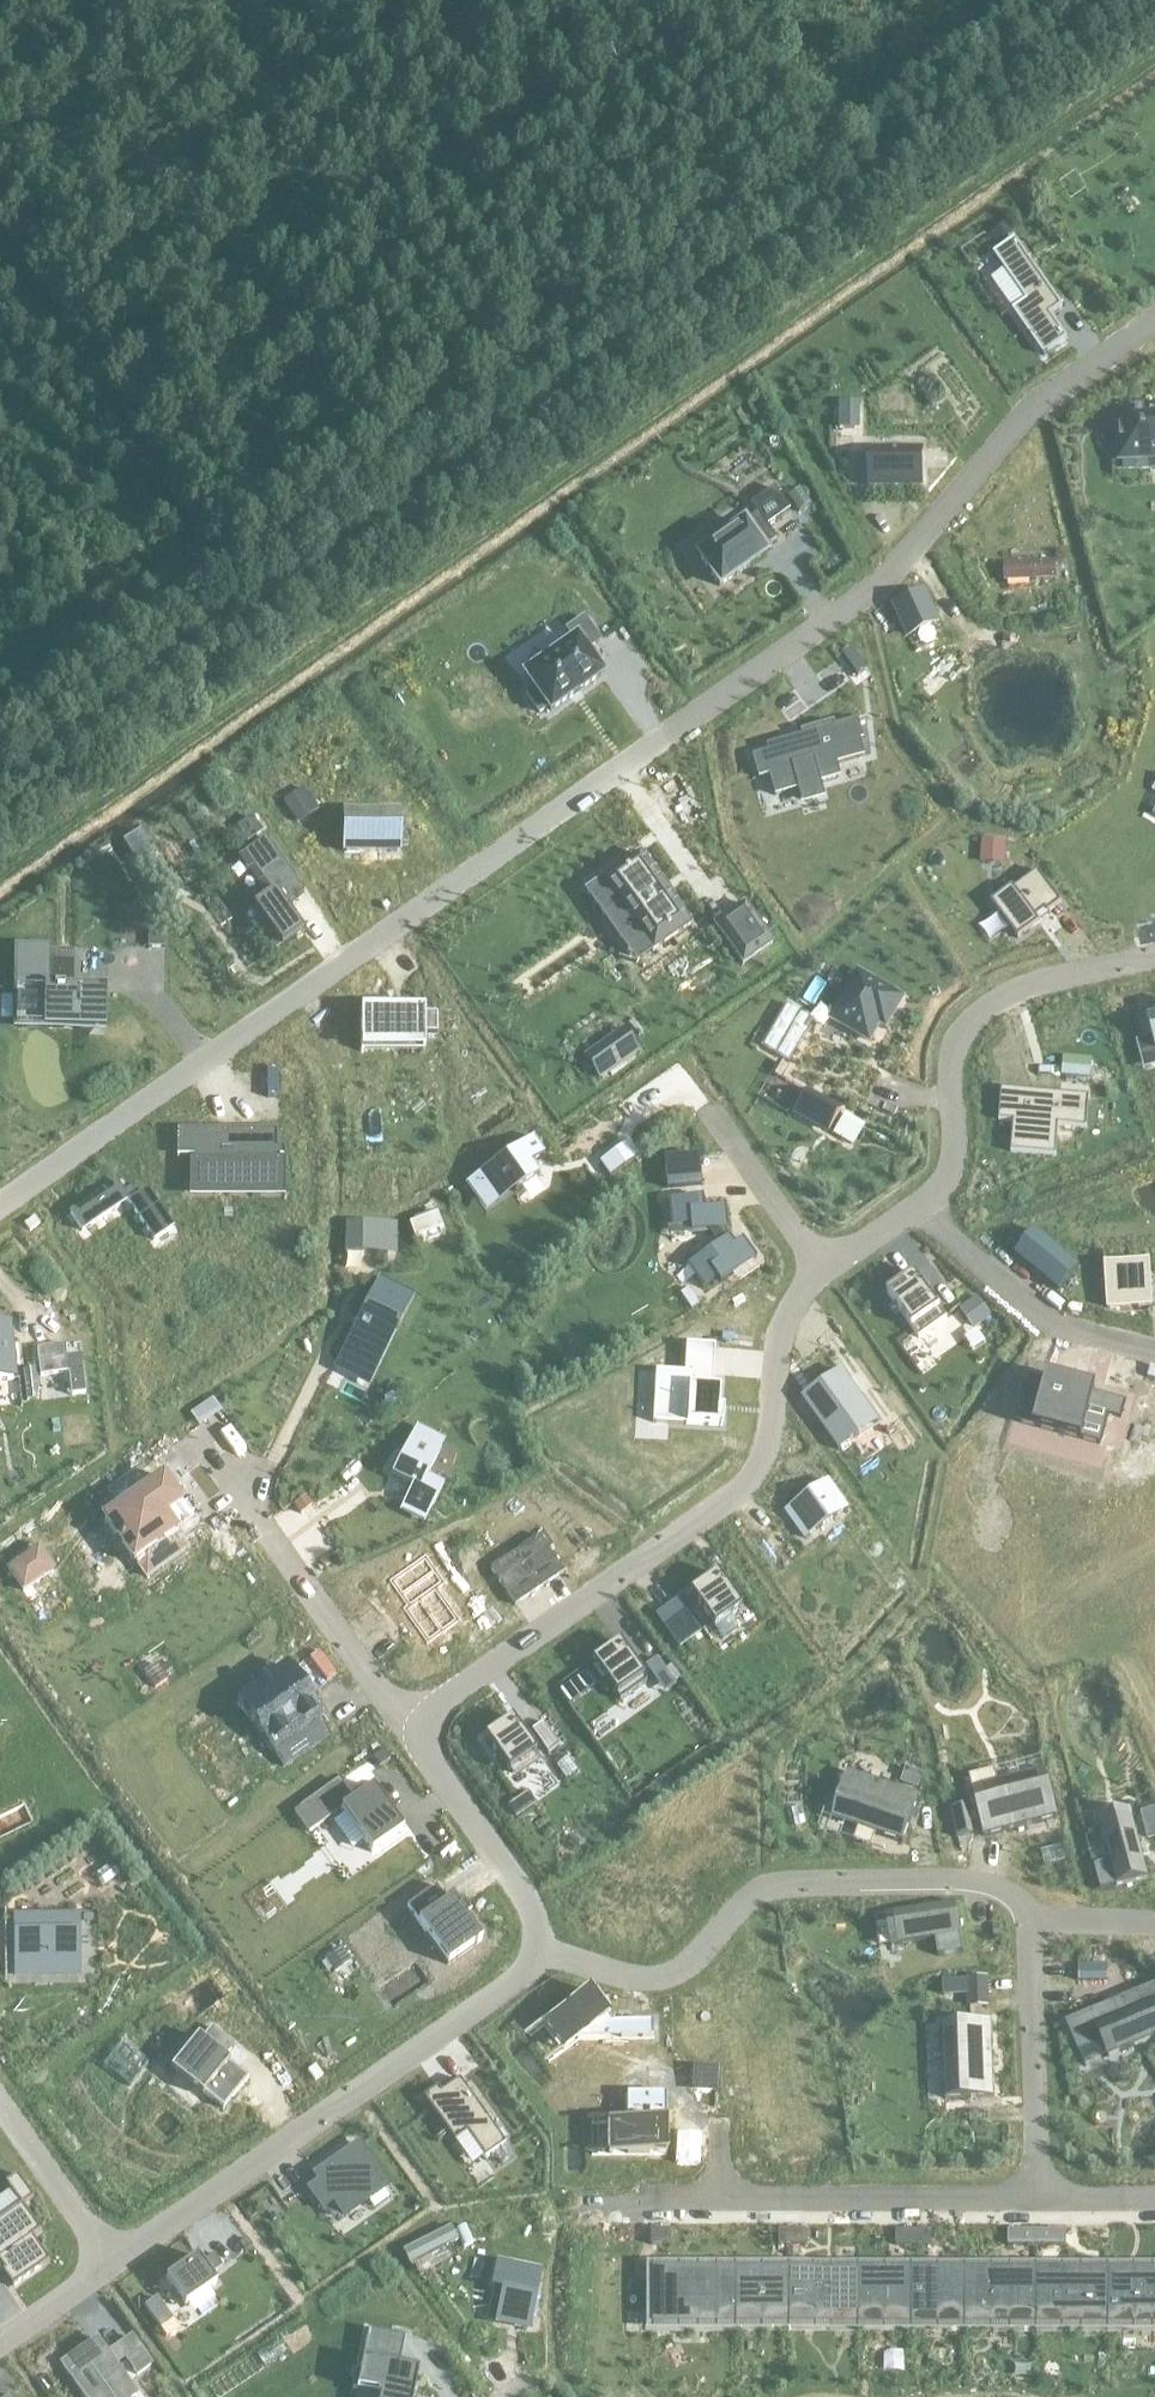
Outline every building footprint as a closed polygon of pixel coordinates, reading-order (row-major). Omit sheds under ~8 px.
[(1006,224),(989,236),(995,246),(1012,234),(1006,224)] [(1004,270),(991,279),(1013,311),(1013,312),(1044,356),(1067,340),(1051,316),(1063,308),(1015,240),(994,255),(1004,270)] [(860,401),(838,402),(838,427),(860,427),(860,401)] [(1123,458),(1154,457),(1154,412),(1121,413),(1123,458)] [(869,450),(869,486),(923,486),(923,450),(869,450)] [(774,488),(751,504),(758,514),(767,527),(790,510),(774,488)] [(758,514),(698,556),(720,586),(736,575),(736,576),(750,566),(750,565),(766,554),(763,550),(777,541),(767,527),(758,514)] [(924,595),(897,608),(910,636),(911,636),(937,624),(937,623),(924,595)] [(600,674),(585,652),(600,641),(584,618),(566,630),(575,642),(527,675),(525,676),(527,678),(549,710),(550,712),(552,711),(552,710),(570,698),(572,696),(580,691),(582,690),(600,677),(602,676),(600,674)] [(770,752),(754,756),(759,776),(769,773),(775,794),(798,788),(800,798),(802,797),(801,795),(818,790),(819,793),(820,792),(818,783),(837,777),(834,765),(862,758),(858,741),(861,740),(857,724),(867,722),(866,721),(833,729),(832,726),(833,725),(833,724),(802,732),(802,733),(804,733),(805,737),(767,746),(768,748),(769,747),(770,752)] [(316,806),(303,788),(284,801),(296,819),(316,806)] [(345,811),(345,853),(398,853),(398,812),(345,811)] [(267,886),(247,900),(276,940),(297,925),(279,898),(298,884),(260,831),(239,846),(267,886)] [(1005,841),(983,839),(981,859),(1004,860),(1005,841)] [(130,854),(138,867),(155,856),(147,843),(130,854)] [(587,893),(603,915),(620,904),(653,951),(689,926),(640,855),(587,893)] [(157,860),(141,870),(159,899),(175,889),(157,860)] [(1013,887),(991,903),(1019,939),(1040,923),(1037,919),(1046,912),(1048,914),(1062,903),(1038,871),(1015,889),(1013,887)] [(715,925),(743,965),(772,944),(744,905),(715,925)] [(150,934),(150,946),(168,946),(168,934),(150,934)] [(16,952),(15,1025),(15,1026),(16,1027),(16,1028),(17,1028),(17,1029),(18,1029),(19,1029),(105,1030),(105,992),(65,991),(65,990),(55,990),(55,991),(49,991),(50,948),(20,948),(19,948),(18,948),(17,949),(16,950),(16,951),(16,952)] [(860,973),(833,1019),(870,1040),(880,1023),(886,1026),(902,998),(860,973)] [(361,1017),(361,1049),(365,1049),(365,1045),(424,1046),(424,1034),(437,1034),(437,1015),(425,1014),(425,1007),(404,1007),(404,1010),(384,1010),(384,1007),(362,1007),(362,1017),(361,1017)] [(597,1048),(584,1058),(600,1080),(613,1070),(597,1048)] [(779,1062),(772,1073),(780,1078),(787,1067),(779,1062)] [(1063,1066),(1061,1080),(1090,1083),(1091,1068),(1063,1066)] [(1002,1089),(999,1121),(1014,1122),(1011,1153),(1056,1157),(1059,1126),(1087,1129),(1090,1097),(1002,1089)] [(808,1092),(796,1112),(829,1132),(841,1111),(808,1092)] [(178,1131),(178,1156),(195,1156),(195,1189),(280,1189),(280,1172),(285,1172),(285,1148),(278,1148),(278,1131),(254,1131),(254,1137),(220,1137),(220,1131),(178,1131)] [(533,1138),(474,1180),(491,1203),(512,1188),(515,1193),(539,1176),(531,1164),(545,1154),(533,1138)] [(698,1156),(665,1159),(667,1189),(701,1186),(698,1156)] [(112,1186),(67,1217),(79,1235),(124,1203),(112,1186)] [(142,1189),(125,1202),(151,1239),(169,1227),(142,1189)] [(702,1197),(668,1200),(671,1228),(690,1226),(691,1233),(707,1231),(717,1245),(715,1247),(717,1250),(705,1258),(703,1255),(687,1266),(703,1289),(717,1279),(720,1284),(756,1259),(742,1239),(734,1245),(724,1230),(727,1230),(725,1208),(703,1210),(702,1197)] [(410,1225),(418,1246),(445,1235),(438,1214),(410,1225)] [(388,1224),(345,1224),(346,1252),(388,1252),(388,1224)] [(1034,1232),(1016,1254),(1060,1291),(1078,1268),(1034,1232)] [(1143,1269),(1106,1271),(1108,1308),(1152,1306),(1151,1281),(1144,1281),(1143,1269)] [(915,1274),(888,1293),(919,1337),(946,1318),(915,1274)] [(378,1277),(343,1347),(373,1362),(391,1328),(396,1330),(414,1295),(378,1277)] [(979,1300),(968,1308),(981,1328),(993,1320),(979,1300)] [(0,1329),(0,1382),(13,1381),(8,1328),(0,1329)] [(654,1398),(653,1423),(669,1424),(669,1425),(722,1428),(723,1411),(718,1411),(720,1390),(712,1390),(715,1347),(686,1345),(684,1374),(656,1372),(654,1398)] [(65,1347),(37,1350),(39,1378),(68,1375),(70,1397),(84,1396),(81,1360),(66,1361),(65,1347)] [(842,1371),(803,1399),(839,1450),(878,1422),(842,1371)] [(1050,1378),(1037,1428),(1082,1440),(1095,1390),(1050,1378)] [(412,1435),(391,1477),(412,1487),(404,1502),(429,1514),(443,1485),(427,1477),(441,1449),(412,1435)] [(164,1477),(103,1520),(133,1563),(188,1525),(170,1499),(176,1495),(164,1477)] [(829,1483),(787,1512),(806,1539),(848,1509),(829,1483)] [(295,1504),(301,1513),(312,1506),(306,1496),(295,1504)] [(490,1568),(515,1605),(563,1573),(539,1536),(490,1568)] [(56,1567),(40,1544),(9,1566),(24,1589),(56,1567)] [(426,1556),(390,1581),(409,1606),(405,1609),(428,1642),(459,1620),(437,1589),(445,1583),(426,1556)] [(716,1574),(689,1593),(714,1627),(723,1639),(738,1628),(730,1616),(741,1608),(716,1574)] [(655,1616),(679,1650),(701,1635),(676,1600),(655,1616)] [(595,1666),(561,1690),(571,1704),(605,1680),(620,1701),(647,1682),(619,1642),(592,1661),(595,1666)] [(657,1658),(646,1666),(664,1692),(676,1684),(657,1658)] [(157,1664),(145,1673),(156,1688),(168,1680),(157,1664)] [(287,1667),(238,1702),(283,1766),(327,1735),(317,1720),(322,1716),(309,1697),(313,1694),(305,1683),(301,1686),(287,1667)] [(511,1718),(484,1737),(509,1772),(536,1753),(511,1718)] [(543,1722),(531,1731),(547,1752),(558,1744),(543,1722)] [(374,1757),(380,1766),(391,1759),(385,1750),(374,1757)] [(925,1772),(907,1766),(902,1782),(920,1788),(925,1772)] [(1046,1770),(972,1788),(985,1836),(1058,1818),(1046,1770)] [(848,1772),(832,1818),(904,1843),(920,1796),(848,1772)] [(338,1781),(295,1811),(310,1833),(342,1810),(341,1810),(352,1802),(338,1781)] [(352,1802),(341,1810),(342,1810),(372,1853),(404,1831),(373,1787),(352,1802)] [(536,1804),(528,1792),(509,1806),(517,1818),(536,1804)] [(968,1805),(952,1808),(958,1837),(974,1834),(968,1805)] [(1143,1818),(1149,1839),(1154,1837),(1154,1815),(1143,1818)] [(1110,1861),(1095,1865),(1101,1891),(1149,1878),(1133,1817),(1101,1825),(1110,1861)] [(437,1886),(407,1907),(418,1923),(448,1965),(482,1941),(467,1920),(471,1917),(463,1905),(459,1908),(452,1899),(448,1902),(437,1886)] [(956,1903),(894,1913),(899,1946),(936,1940),(938,1956),(964,1952),(956,1903)] [(79,1915),(15,1916),(16,1943),(16,1964),(39,1964),(39,1965),(47,1964),(69,1964),(79,1964),(79,1915)] [(1000,1925),(993,1926),(995,1936),(1001,1935),(1000,1925)] [(341,1950),(326,1961),(334,1972),(349,1961),(341,1950)] [(1079,1966),(1080,1982),(1107,1981),(1107,1965),(1079,1966)] [(967,1979),(944,1980),(945,1995),(968,1994),(968,2006),(988,2005),(987,1977),(967,1978),(967,1979)] [(1066,2022),(1079,2053),(1102,2043),(1108,2058),(1154,2038),(1154,1984),(1066,2022)] [(590,1991),(543,2024),(563,2053),(610,2020),(590,1991)] [(992,2022),(943,2023),(945,2099),(995,2097),(992,2022)] [(198,2037),(173,2068),(224,2110),(249,2079),(224,2059),(235,2046),(212,2027),(201,2040),(198,2037)] [(437,2088),(423,2098),(454,2143),(467,2134),(485,2159),(506,2145),(459,2080),(441,2093),(437,2088)] [(667,2121),(609,2121),(609,2156),(667,2156),(667,2121)] [(320,2182),(310,2189),(323,2208),(334,2200),(345,2216),(388,2186),(359,2145),(316,2175),(320,2182)] [(17,2175),(5,2183),(11,2190),(22,2206),(33,2198),(17,2175)] [(0,2198),(0,2273),(1,2275),(3,2273),(13,2287),(49,2261),(32,2237),(40,2232),(22,2206),(11,2190),(0,2198)] [(671,2230),(652,2230),(652,2245),(671,2245),(671,2230)] [(788,2230),(778,2230),(778,2245),(788,2245),(788,2230)] [(807,2230),(788,2230),(788,2245),(807,2245),(807,2230)] [(913,2230),(897,2230),(898,2245),(913,2245),(913,2230)] [(932,2230),(913,2230),(913,2245),(932,2245),(932,2230)] [(1038,2230),(1009,2230),(1009,2245),(1038,2245),(1038,2230)] [(1066,2230),(1038,2230),(1038,2245),(1066,2245),(1066,2230)] [(246,2239),(239,2244),(245,2252),(252,2247),(246,2239)] [(197,2257),(166,2279),(185,2306),(217,2284),(211,2276),(223,2268),(214,2256),(203,2264),(197,2257)] [(498,2263),(493,2286),(503,2288),(497,2321),(530,2328),(541,2272),(498,2263)] [(735,2269),(651,2269),(651,2323),(735,2323),(735,2269)] [(788,2269),(735,2269),(735,2323),(788,2323),(788,2269)] [(859,2269),(788,2269),(788,2323),(859,2323),(859,2269)] [(913,2269),(859,2269),(859,2323),(913,2323),(913,2269)] [(966,2269),(913,2269),(913,2323),(966,2323),(966,2269)] [(1038,2269),(966,2269),(966,2323),(1038,2323),(1038,2269)] [(1109,2269),(1038,2269),(1038,2323),(1109,2323),(1109,2269)] [(1109,2269),(1109,2323),(1154,2323),(1154,2269),(1109,2269)] [(156,2299),(143,2308),(151,2319),(163,2310),(156,2299)] [(357,2390),(380,2394),(380,2396),(414,2396),(419,2371),(399,2367),(405,2337),(368,2330),(357,2390)] [(85,2396),(132,2396),(136,2394),(97,2339),(62,2364),(85,2396)] [(121,2351),(132,2366),(145,2357),(134,2342),(121,2351)]
